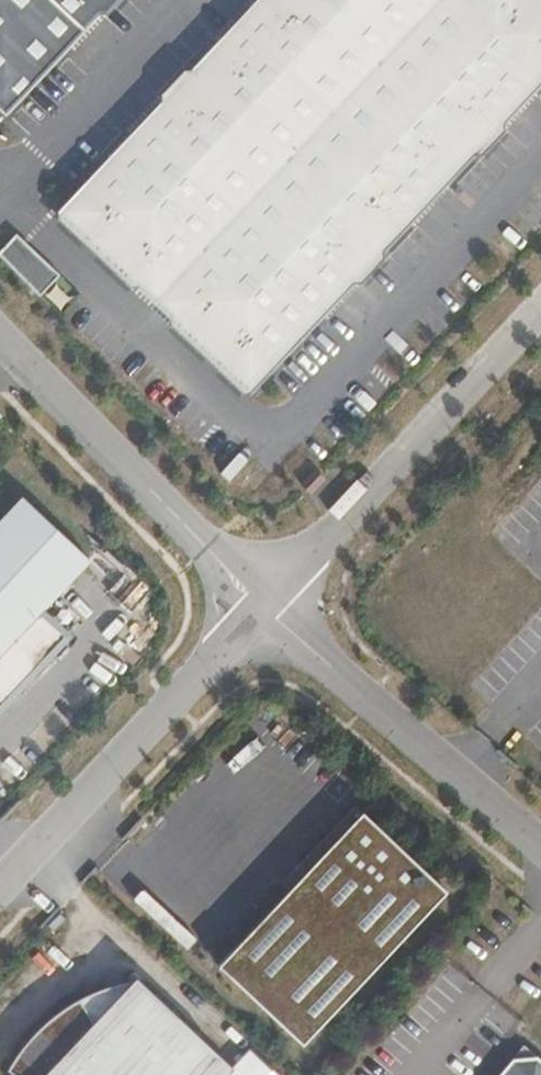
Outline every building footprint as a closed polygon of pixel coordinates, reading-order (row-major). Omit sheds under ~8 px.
[(108,0),(0,0),(0,117),(108,0)] [(540,81),(540,0),(250,0),(51,212),(246,392),(540,81)] [(11,236),(0,248),(0,263),(36,297),(56,277),(11,236)] [(62,639),(37,615),(88,562),(22,500),(0,523),(0,705),(62,639)] [(298,1046),(444,891),(358,812),(213,966),(298,1046)] [(216,1054),(133,976),(128,982),(91,1023),(83,1009),(64,1025),(56,1016),(16,1059),(33,1074),(196,1074),(216,1054)] [(128,982),(102,987),(73,999),(52,1012),(38,1026),(17,1050),(5,1069),(13,1074),(33,1074),(16,1059),(56,1016),(64,1025),(83,1009),(91,1023),(128,982)] [(232,1069),(216,1054),(196,1074),(227,1074),(232,1069)] [(535,1059),(511,1060),(499,1074),(540,1074),(540,1064),(535,1059)]
